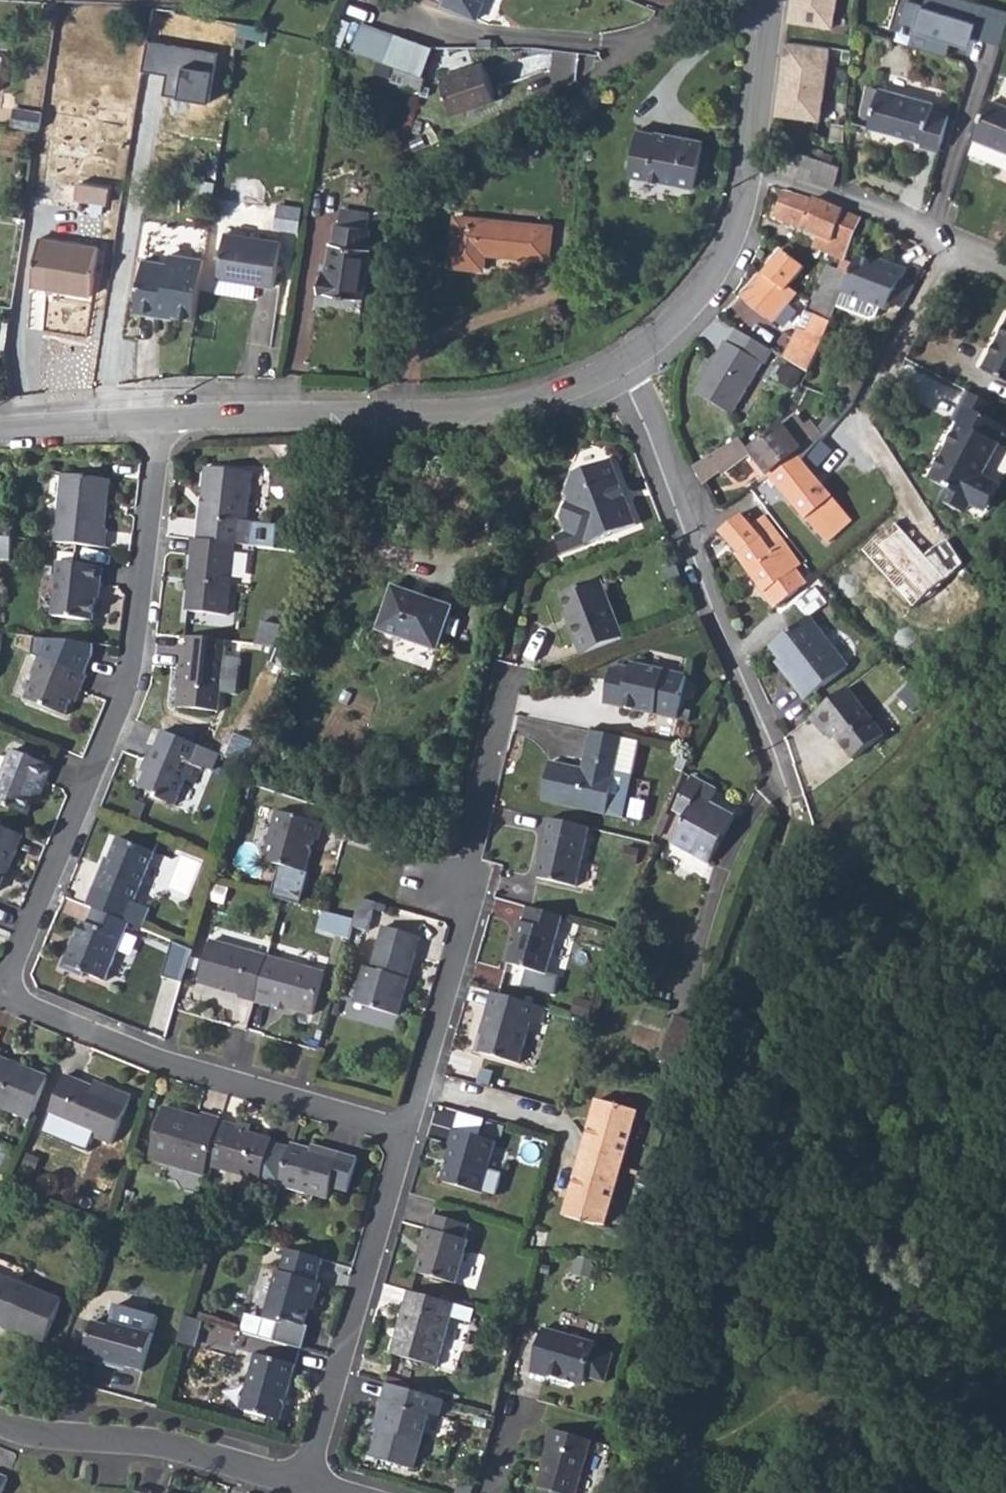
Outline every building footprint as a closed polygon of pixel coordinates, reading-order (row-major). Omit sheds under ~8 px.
[(478,20),(487,0),(427,0),(478,20)] [(790,21),(830,26),(834,0),(793,0),(790,21)] [(902,44),(946,56),(951,42),(959,18),(976,24),(972,37),(1002,46),(1005,33),(1005,12),(962,0),(917,0),(916,5),(899,1),(893,21),(907,25),(902,44)] [(959,18),(951,42),(969,48),(972,37),(976,24),(959,18)] [(265,28),(241,25),(239,40),(263,44),(265,30),(265,28)] [(363,27),(354,52),(370,57),(378,33),(363,27)] [(378,33),(370,57),(396,67),(424,77),(432,53),(378,33)] [(828,47),(783,41),(779,86),(782,86),(779,116),(820,121),(828,47)] [(209,104),(218,54),(146,42),(141,72),(166,75),(162,97),(209,104)] [(481,65),(439,77),(451,116),(491,103),(492,101),(481,65)] [(396,67),(392,82),(422,92),(426,78),(424,77),(396,67)] [(882,84),(872,121),(924,137),(925,137),(924,141),(942,147),(951,112),(934,107),(936,100),(882,84)] [(976,137),(1005,150),(1005,105),(992,99),(976,137)] [(12,111),(9,129),(37,133),(40,115),(12,111)] [(639,132),(626,176),(687,193),(701,146),(655,133),(654,136),(639,132)] [(800,152),(793,174),(833,186),(839,164),(800,152)] [(104,190),(73,185),(70,202),(102,207),(104,190)] [(784,187),(773,213),(816,232),(831,238),(829,245),(845,251),(857,213),(784,187)] [(344,213),(343,227),(367,230),(369,217),(344,213)] [(551,228),(457,216),(452,262),(483,265),(485,251),(547,257),(551,228)] [(367,230),(343,227),(336,226),(333,245),(330,244),(325,276),(321,275),(319,294),(361,300),(369,251),(364,250),(367,230)] [(816,232),(812,243),(843,256),(845,251),(829,245),(831,238),(816,232)] [(279,244),(223,236),(216,280),(245,284),(273,289),(279,244)] [(34,242),(28,288),(88,298),(95,251),(34,242)] [(803,265),(781,249),(741,298),(773,323),(799,290),(789,282),(803,265)] [(172,313),(194,316),(203,260),(169,254),(168,263),(143,259),(134,310),(159,315),(160,307),(173,309),(172,313)] [(853,261),(841,292),(836,305),(862,315),(871,314),(874,306),(882,310),(887,302),(900,280),(906,269),(890,264),(888,268),(856,255),(853,261)] [(814,299),(809,311),(815,315),(830,321),(841,292),(853,261),(843,256),(840,267),(836,267),(829,264),(820,283),(814,299)] [(245,284),(216,280),(215,291),(243,295),(245,284)] [(900,280),(887,302),(900,307),(912,285),(900,280)] [(801,329),(782,356),(807,371),(830,321),(815,315),(805,331),(801,329)] [(982,367),(1005,380),(1005,319),(982,367)] [(771,349),(736,327),(728,340),(725,340),(695,388),(695,390),(731,412),(762,362),(764,363),(771,349)] [(962,389),(947,418),(953,421),(962,404),(988,417),(993,406),(962,389)] [(953,421),(956,423),(928,477),(931,479),(947,488),(941,500),(962,511),(967,499),(975,501),(984,482),(978,478),(983,470),(996,444),(1003,446),(1005,438),(1005,426),(988,417),(962,404),(953,421)] [(775,431),(750,450),(751,452),(770,476),(796,455),(803,464),(825,433),(834,421),(825,416),(819,423),(814,429),(809,422),(800,412),(775,431)] [(815,417),(809,422),(814,429),(819,423),(815,417)] [(740,436),(708,456),(722,473),(751,452),(750,450),(740,436)] [(796,455),(770,476),(826,542),(851,522),(803,464),(796,455)] [(722,473),(708,456),(693,466),(703,484),(722,473)] [(564,535),(553,540),(559,556),(633,526),(625,505),(618,502),(614,493),(617,485),(608,462),(570,478),(562,495),(565,503),(563,505),(557,519),(564,535)] [(822,475),(839,494),(848,487),(831,467),(822,475)] [(967,499),(962,511),(966,513),(969,505),(984,513),(1000,479),(983,470),(978,478),(984,482),(975,501),(967,499)] [(204,510),(201,542),(237,546),(254,548),(277,551),(278,529),(256,527),(257,526),(250,525),(257,478),(209,472),(205,501),(207,503),(208,506),(207,508),(204,510)] [(61,479),(53,545),(103,550),(105,533),(103,533),(106,508),(101,507),(102,502),(104,498),(107,497),(109,483),(61,479)] [(625,505),(617,485),(614,493),(618,502),(625,505)] [(742,512),(720,531),(739,555),(759,538),(771,554),(783,543),(775,530),(764,515),(752,525),(742,512)] [(894,522),(863,549),(911,605),(962,566),(942,541),(924,556),(894,522)] [(11,540),(13,528),(0,526),(0,539),(11,540)] [(739,555),(738,556),(774,606),(805,585),(794,570),(799,566),(783,543),(771,554),(759,538),(739,555)] [(0,539),(0,562),(9,563),(11,540),(0,539)] [(196,589),(192,589),(189,614),(229,618),(237,546),(201,542),(194,541),(193,558),(195,559),(193,576),(197,577),(196,589)] [(58,566),(53,619),(92,623),(95,587),(99,587),(101,570),(58,566)] [(559,595),(564,611),(569,622),(565,624),(577,655),(619,638),(597,581),(559,595)] [(389,586),(374,630),(432,650),(447,606),(389,586)] [(815,589),(795,602),(806,616),(826,602),(815,589)] [(809,615),(771,642),(781,656),(786,664),(782,667),(803,696),(846,666),(809,615)] [(276,626),(256,624),(253,646),(273,648),(276,626)] [(223,640),(186,636),(181,667),(174,666),(172,687),(175,687),(172,706),(215,711),(223,640)] [(33,679),(24,700),(63,716),(74,690),(78,692),(91,657),(92,643),(38,639),(30,674),(33,679)] [(781,656),(776,659),(782,667),(786,664),(781,656)] [(601,705),(635,712),(636,709),(646,711),(646,714),(672,721),(682,678),(627,665),(625,671),(615,668),(609,670),(601,705)] [(918,679),(899,699),(916,715),(927,701),(932,692),(918,679)] [(845,687),(808,714),(819,730),(825,726),(832,736),(835,736),(850,756),(880,734),(845,687)] [(148,762),(138,787),(156,794),(155,798),(174,805),(184,780),(193,783),(200,766),(191,763),(198,746),(161,731),(154,748),(152,747),(145,761),(148,762)] [(546,765),(538,800),(618,818),(628,776),(612,772),(619,739),(587,732),(578,772),(546,765)] [(612,772),(628,776),(635,743),(619,739),(612,772)] [(29,795),(35,781),(40,783),(47,766),(12,752),(0,782),(0,806),(21,814),(29,795)] [(688,777),(674,810),(685,816),(674,844),(711,860),(732,813),(708,803),(715,788),(688,777)] [(35,781),(29,795),(34,797),(40,783),(35,781)] [(279,812),(264,860),(305,872),(315,840),(318,841),(323,824),(279,812)] [(544,820),(537,852),(540,853),(538,862),(534,879),(572,888),(586,830),(544,820)] [(0,827),(0,881),(5,869),(8,869),(22,837),(0,827)] [(154,851),(118,836),(103,871),(100,870),(86,904),(93,907),(129,922),(141,927),(150,908),(133,901),(154,851)] [(361,896),(353,924),(368,929),(376,900),(361,896)] [(557,916),(521,906),(517,923),(514,922),(502,963),(523,968),(519,985),(550,993),(555,975),(542,971),(557,916)] [(73,948),(67,950),(61,967),(81,975),(83,970),(106,980),(129,922),(93,907),(87,922),(82,920),(74,939),(76,939),(73,948)] [(364,965),(354,1002),(397,1014),(419,935),(383,925),(371,967),(364,965)] [(71,938),(67,950),(73,948),(76,939),(74,939),(71,938)] [(238,997),(253,1002),(266,957),(210,941),(197,981),(238,994),(238,997)] [(266,957),(253,1002),(267,1006),(268,1003),(310,1016),(323,974),(266,957)] [(541,1009),(488,994),(480,1026),(484,1028),(476,1054),(517,1066),(528,1023),(537,1026),(541,1009)] [(574,999),(570,1013),(585,1017),(589,1002),(574,999)] [(669,1025),(657,1060),(680,1067),(692,1034),(669,1025)] [(29,1119),(46,1079),(0,1060),(0,1107),(29,1119)] [(100,1091),(91,1087),(63,1076),(47,1116),(62,1122),(56,1137),(84,1148),(89,1134),(111,1143),(130,1097),(102,1085),(100,1091)] [(94,1082),(91,1087),(100,1091),(102,1085),(94,1082)] [(637,1114),(597,1103),(579,1163),(620,1174),(637,1114)] [(180,1118),(181,1113),(162,1107),(147,1159),(202,1175),(205,1165),(217,1122),(218,1120),(200,1114),(199,1118),(197,1123),(180,1118)] [(199,1118),(181,1113),(180,1118),(197,1123),(199,1118)] [(217,1122),(205,1165),(256,1180),(268,1140),(233,1130),(234,1127),(217,1122)] [(450,1145),(439,1181),(478,1192),(492,1141),(451,1130),(447,1145),(450,1145)] [(307,1150),(289,1145),(276,1186),(326,1201),(329,1188),(346,1193),(354,1159),(321,1150),(320,1154),(307,1150)] [(620,1174),(579,1163),(564,1219),(592,1227),(604,1228),(620,1174)] [(421,1248),(414,1273),(454,1285),(466,1243),(463,1241),(467,1227),(430,1216),(425,1231),(422,1230),(418,1247),(421,1248)] [(320,1260),(285,1249),(278,1272),(275,1272),(262,1319),(245,1314),(239,1332),(302,1347),(306,1327),(301,1325),(307,1302),(312,1303),(318,1283),(314,1282),(320,1260)] [(0,1275),(0,1323),(45,1341),(62,1300),(0,1275)] [(451,1305),(404,1292),(387,1354),(434,1367),(451,1305)] [(461,1370),(472,1305),(455,1302),(443,1366),(461,1370)] [(98,1311),(95,1321),(83,1360),(114,1369),(115,1366),(142,1374),(153,1335),(158,1320),(117,1307),(115,1317),(98,1311)] [(192,1354),(204,1320),(189,1314),(177,1348),(192,1354)] [(541,1330),(529,1374),(545,1379),(545,1377),(560,1381),(562,1378),(582,1384),(584,1378),(603,1383),(611,1355),(592,1350),(593,1344),(541,1330)] [(254,1355),(238,1410),(278,1421),(292,1366),(254,1355)] [(383,1385),(378,1400),(386,1402),(389,1387),(383,1385)] [(378,1400),(372,1420),(378,1422),(376,1431),(367,1458),(409,1470),(426,1416),(435,1418),(440,1401),(389,1387),(386,1402),(378,1400)] [(550,1430),(545,1447),(548,1448),(537,1488),(553,1492),(576,1492),(591,1441),(550,1430)]
